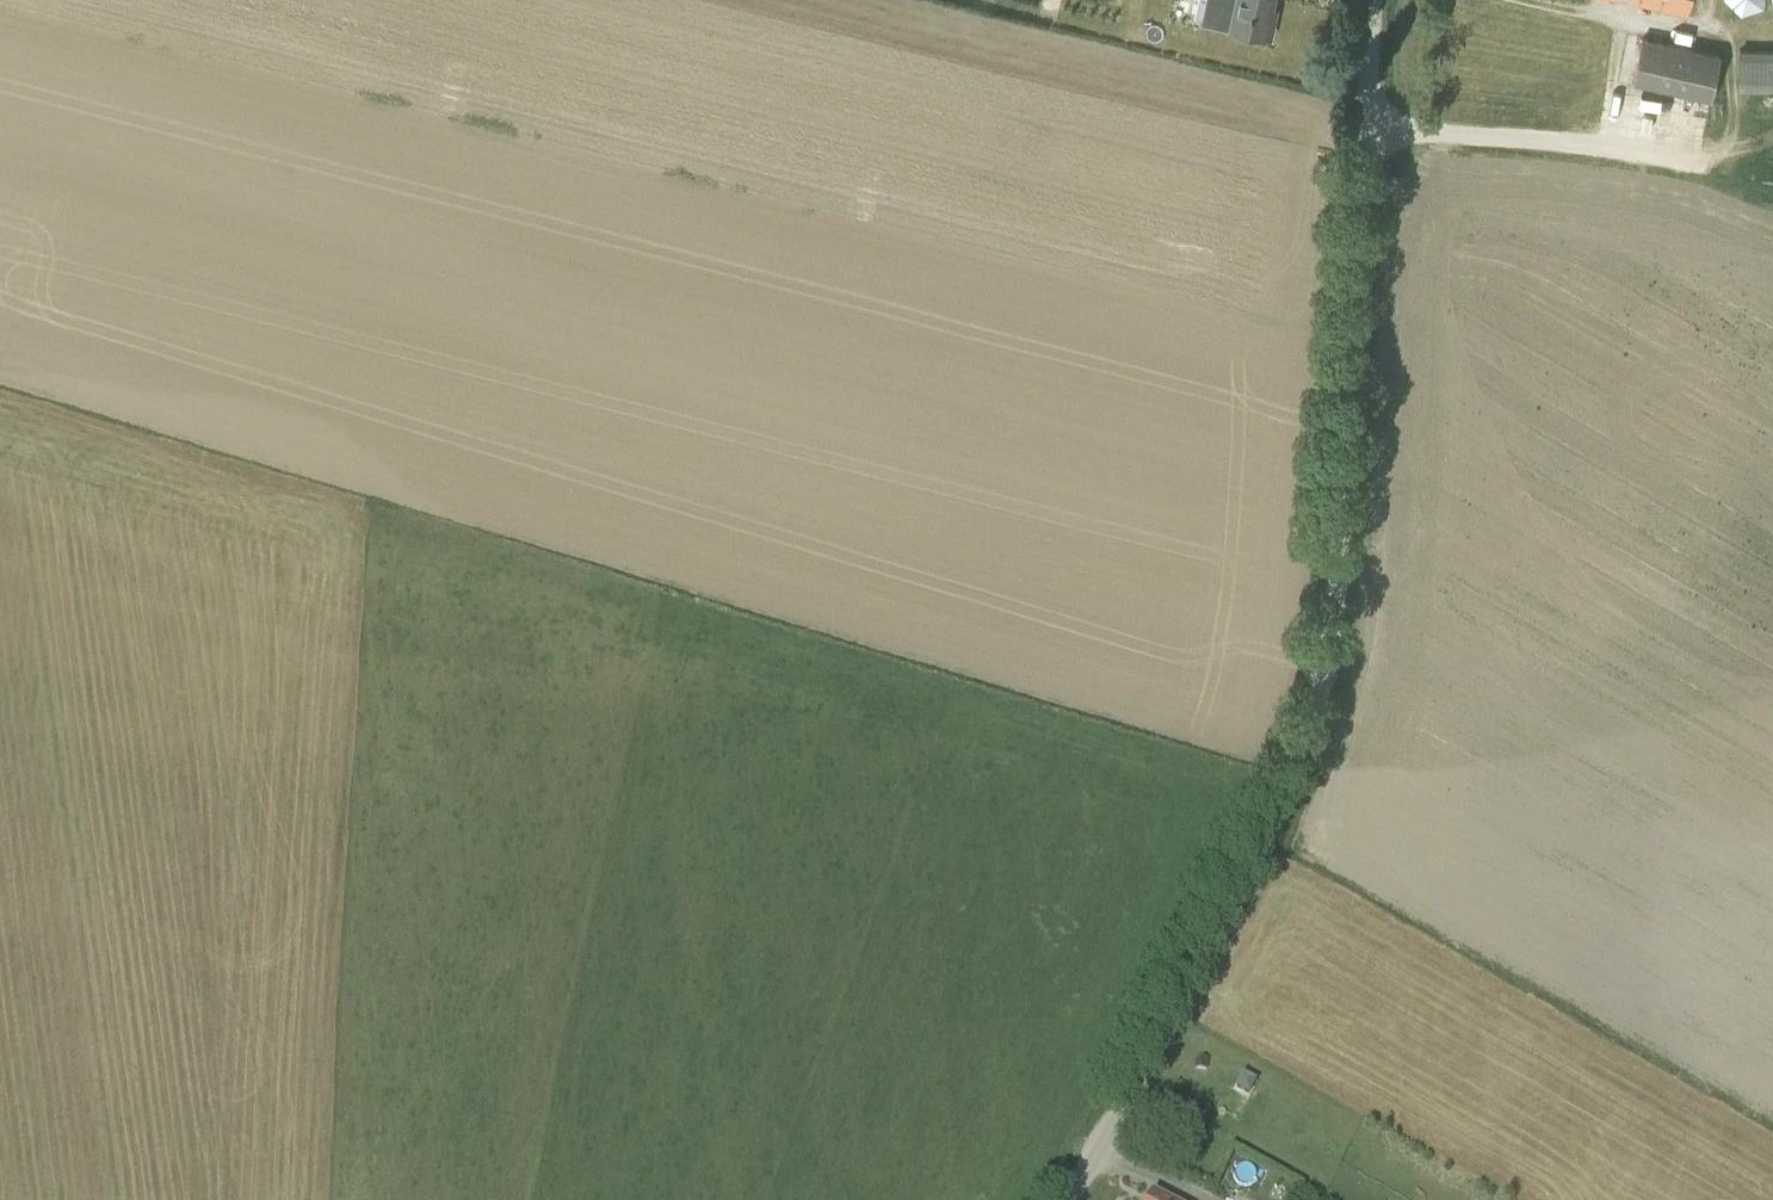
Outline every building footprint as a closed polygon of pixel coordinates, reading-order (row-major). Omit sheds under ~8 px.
[(1271,36),(1278,7),(1273,6),(1274,0),(1209,0),(1205,21),(1271,36)] [(1687,12),(1690,0),(1633,0),(1687,12)] [(1727,1),(1733,7),(1742,9),(1751,8),(1755,7),(1759,4),(1762,0),(1763,0),(1726,0),(1727,1)] [(1643,37),(1634,82),(1711,98),(1720,55),(1643,37)] [(1739,49),(1738,88),(1772,88),(1772,49),(1739,49)] [(1243,1073),(1235,1087),(1249,1095),(1257,1081),(1243,1073)]
